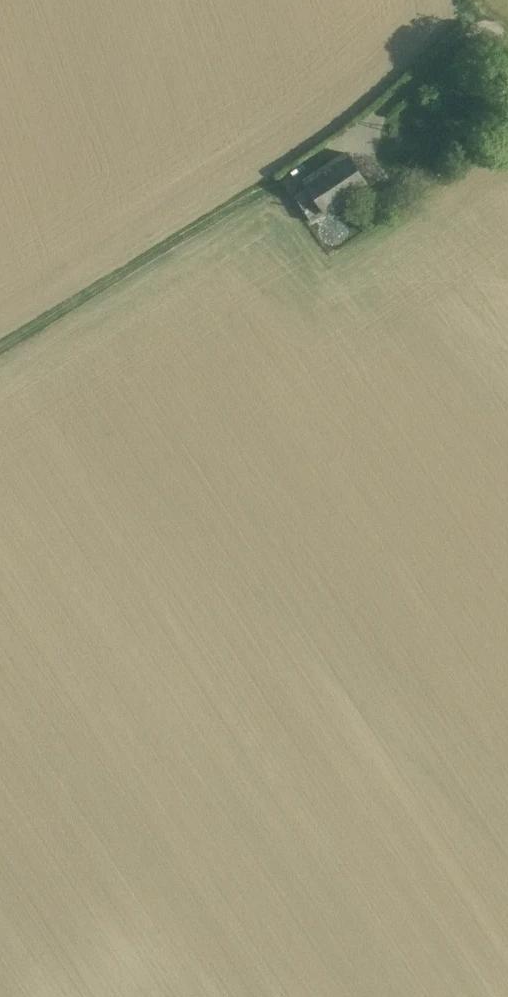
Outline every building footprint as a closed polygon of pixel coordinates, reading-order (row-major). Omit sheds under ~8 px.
[(308,185),(323,210),(366,185),(347,152),(304,178),(308,185)] [(313,217),(323,210),(308,185),(297,191),(313,217)]
